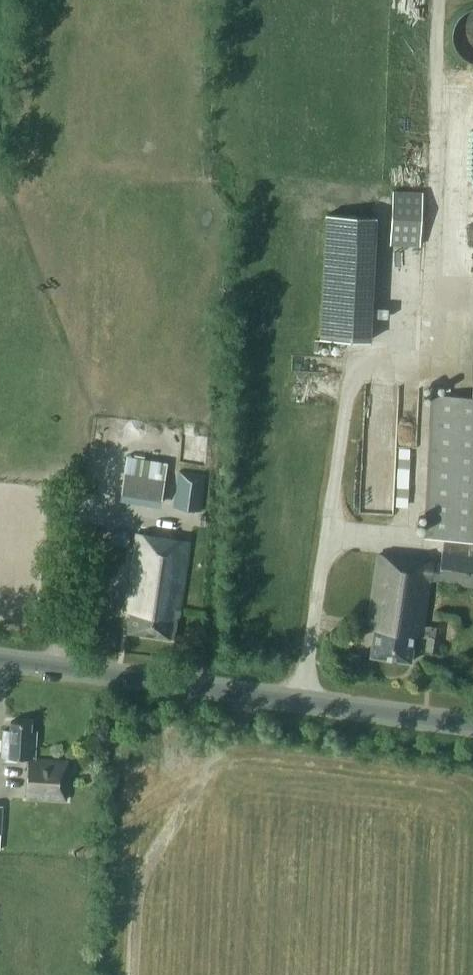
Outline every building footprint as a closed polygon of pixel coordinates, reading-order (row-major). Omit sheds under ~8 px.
[(392,191),(390,243),(419,245),(422,193),(392,191)] [(333,236),(330,336),(384,337),(387,237),(333,236)] [(435,394),(428,537),(444,538),(472,539),(472,396),(435,394)] [(133,454),(128,499),(169,503),(174,459),(133,454)] [(172,506),(201,510),(206,474),(178,470),(172,506)] [(114,530),(112,542),(128,545),(130,532),(114,530)] [(128,631),(170,638),(173,619),(179,619),(190,541),(137,533),(125,611),(131,612),(128,631)] [(444,538),(440,563),(432,562),(432,561),(379,554),(368,629),(374,630),(370,655),(411,661),(415,636),(421,637),(430,579),(472,585),(472,539),(444,538)] [(429,636),(428,636),(425,651),(437,653),(441,627),(430,626),(429,636)] [(3,729),(2,757),(29,758),(26,796),(66,798),(68,760),(35,758),(36,731),(31,730),(31,722),(11,721),(10,729),(3,729)]
